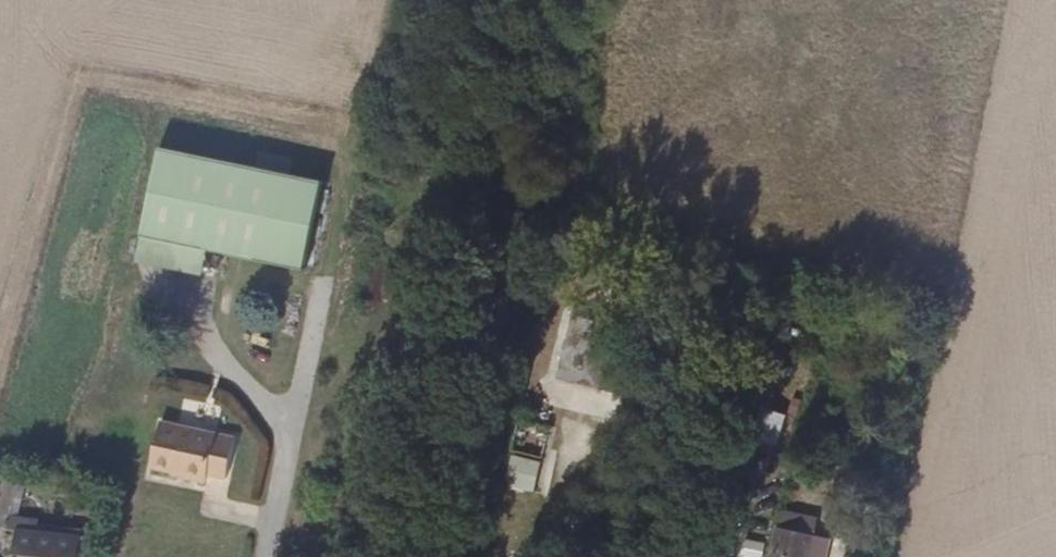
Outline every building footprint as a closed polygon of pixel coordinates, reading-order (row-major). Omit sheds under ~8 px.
[(150,154),(132,242),(301,272),(317,183),(150,154)] [(557,381),(582,385),(591,335),(566,330),(557,381)] [(539,493),(553,430),(518,422),(504,485),(539,493)] [(161,429),(153,476),(209,486),(210,481),(229,484),(236,444),(161,429)] [(29,501),(3,498),(1,536),(15,538),(14,556),(47,556),(49,540),(25,536),(29,501)] [(783,556),(816,556),(819,543),(788,536),(783,556)]
